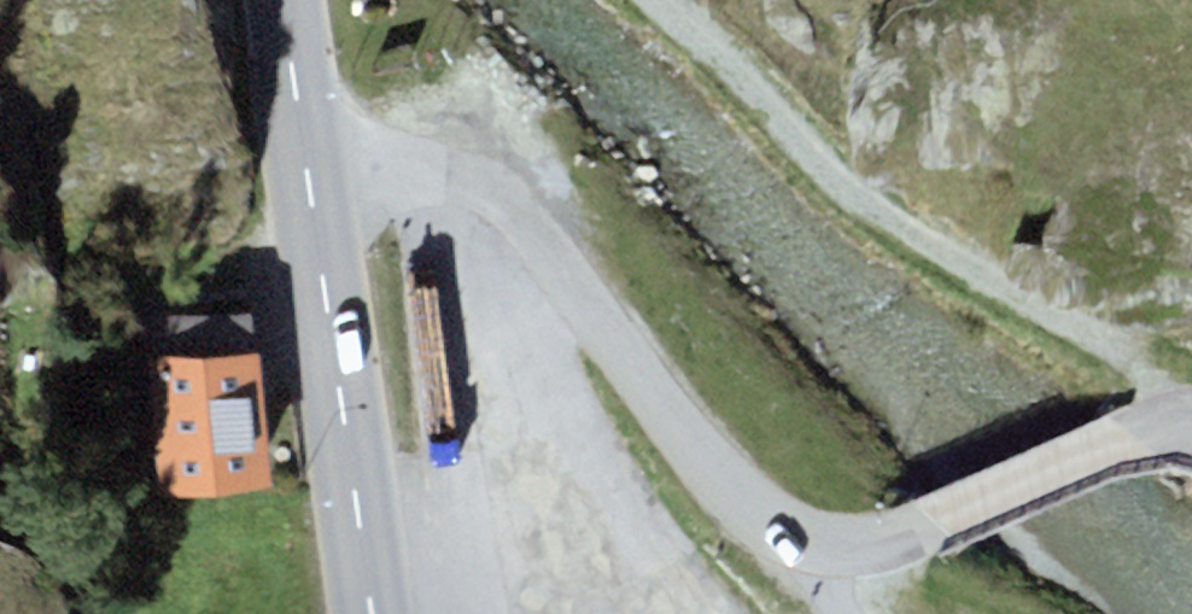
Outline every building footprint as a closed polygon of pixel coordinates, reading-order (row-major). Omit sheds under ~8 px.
[(275,462),(263,323),(150,333),(162,472),(275,462)]
